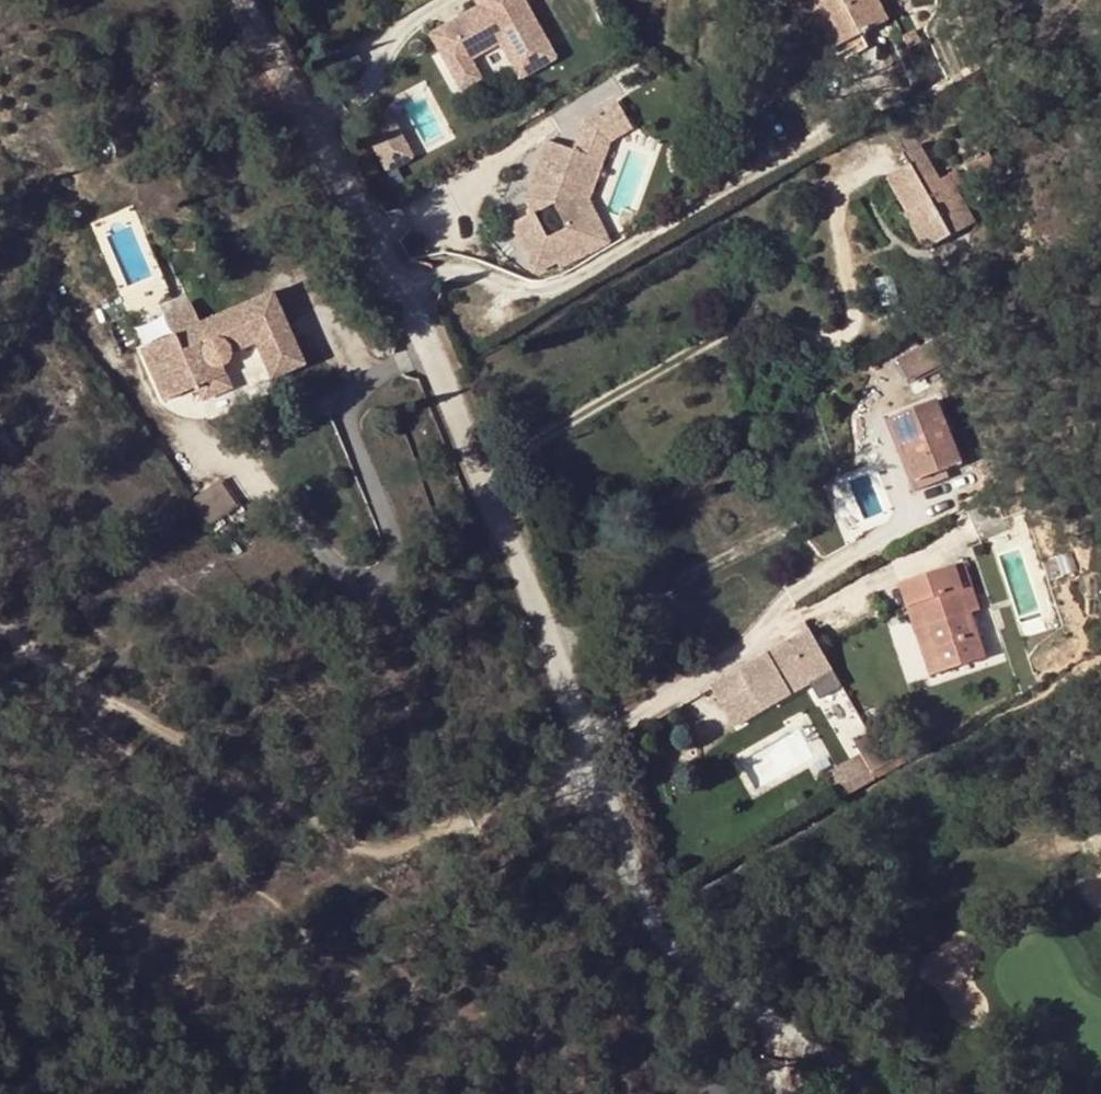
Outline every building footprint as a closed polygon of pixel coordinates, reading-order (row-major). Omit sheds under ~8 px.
[(480,6),(431,29),(456,83),(509,59),(516,76),(572,50),(555,12),(539,19),(530,0),(478,0),(480,6)] [(839,56),(847,52),(820,0),(808,0),(839,56)] [(886,19),(876,0),(820,0),(847,52),(849,55),(866,45),(859,33),(886,19)] [(913,30),(900,36),(907,50),(920,43),(913,30)] [(582,119),(576,145),(602,155),(607,141),(630,128),(614,100),(582,119)] [(557,264),(598,243),(585,217),(595,212),(587,196),(602,155),(576,145),(574,151),(545,141),(524,198),(531,213),(552,204),(565,228),(545,238),(533,214),(510,224),(533,270),(554,259),(557,264)] [(965,228),(939,182),(918,145),(901,155),(907,167),(886,179),(906,213),(911,211),(933,248),(965,228)] [(986,150),(964,164),(969,173),(992,159),(986,150)] [(957,173),(947,178),(954,189),(963,184),(957,173)] [(947,178),(939,182),(965,228),(974,223),(954,189),(947,178)] [(911,211),(906,213),(926,251),(933,248),(911,211)] [(595,212),(585,217),(598,243),(608,238),(595,212)] [(187,247),(186,237),(164,240),(165,250),(187,247)] [(892,276),(875,279),(881,306),(898,302),(892,276)] [(188,369),(181,372),(189,389),(195,386),(201,400),(229,388),(220,366),(225,363),(228,357),(228,352),(253,341),(237,304),(199,321),(189,301),(163,313),(172,334),(188,369)] [(150,344),(165,380),(181,372),(188,369),(172,334),(150,344)] [(940,361),(930,342),(896,361),(906,380),(940,361)] [(945,470),(961,464),(935,400),(892,418),(917,481),(945,470)] [(917,481),(892,418),(885,420),(914,493),(949,479),(945,470),(917,481)] [(223,479),(194,499),(212,525),(241,505),(223,479)] [(970,585),(963,563),(953,567),(961,589),(970,585)] [(953,567),(900,585),(908,608),(918,604),(940,673),(983,658),(969,613),(978,610),(970,585),(961,589),(953,567)] [(918,604),(908,608),(929,676),(940,673),(918,604)] [(738,729),(814,686),(820,698),(848,682),(815,626),(712,684),(738,729)] [(874,779),(903,761),(898,752),(886,730),(884,727),(855,744),(861,754),(874,779)] [(886,730),(898,752),(903,749),(892,727),(886,730)] [(839,798),(874,779),(861,754),(826,774),(833,787),(839,798)] [(826,790),(833,802),(839,798),(833,787),(826,790)]
